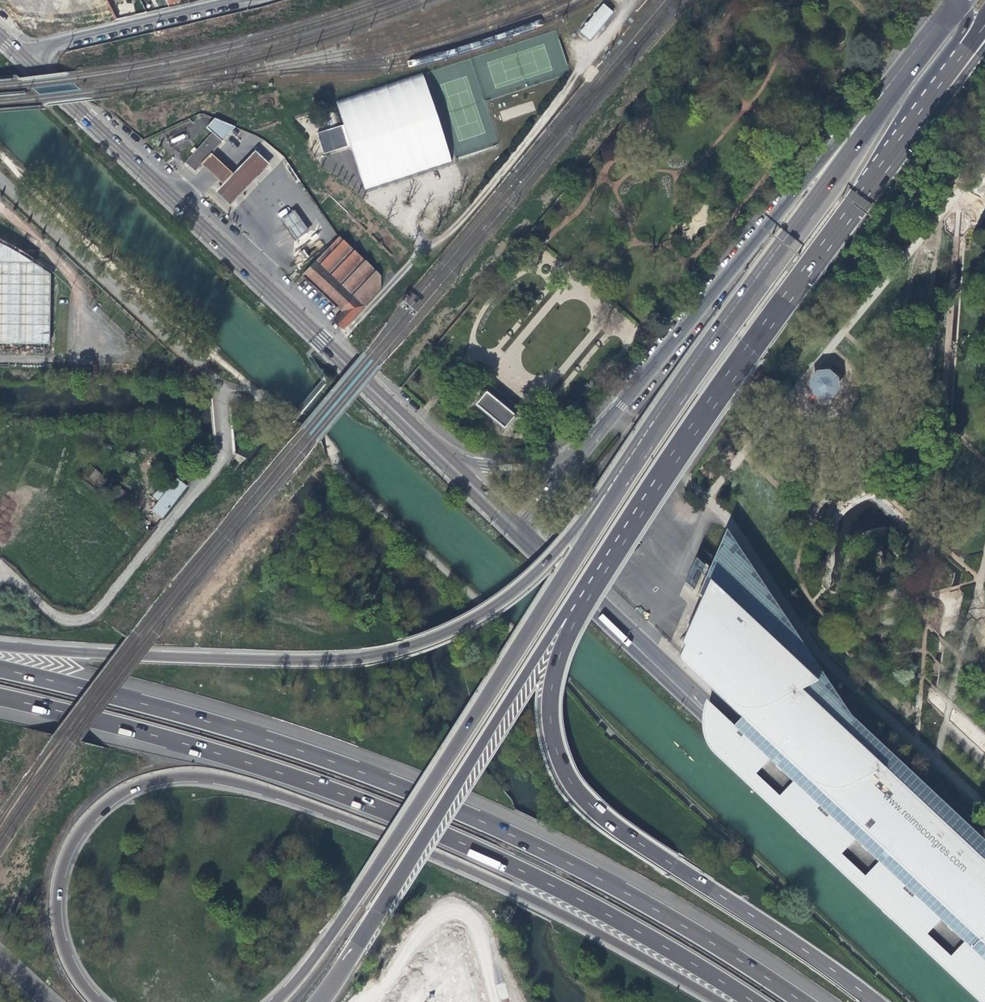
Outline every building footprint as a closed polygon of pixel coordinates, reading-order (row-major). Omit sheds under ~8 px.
[(601,1),(579,28),(589,38),(613,10),(601,1)] [(331,100),(339,125),(346,145),(361,191),(367,189),(445,163),(416,72),(331,100)] [(197,174),(204,168),(214,157),(239,130),(227,127),(218,121),(210,130),(216,136),(200,153),(196,150),(193,153),(196,157),(188,165),(197,174)] [(321,155),(346,145),(339,125),(315,134),(321,155)] [(235,177),(214,157),(204,168),(225,188),(217,196),(231,209),(271,167),(257,154),(235,177)] [(286,202),(272,212),(307,262),(321,252),(286,202)] [(372,296),(372,295),(376,277),(378,274),(339,236),(338,237),(302,274),(309,280),(315,287),(321,292),(335,306),(332,309),(337,314),(332,320),(341,329),(372,296)] [(48,340),(49,272),(21,254),(13,249),(4,244),(0,242),(0,339),(48,340)] [(828,376),(819,377),(812,385),(814,395),(822,401),(832,400),(838,393),(837,387),(837,382),(828,376)] [(501,406),(486,393),(474,406),(503,431),(514,418),(501,406)] [(94,481),(101,474),(95,469),(89,477),(94,481)] [(174,479),(175,480),(185,488),(190,481),(179,473),(174,479)] [(151,511),(161,519),(174,503),(185,488),(175,480),(163,496),(157,503),(151,511)] [(157,503),(163,496),(157,492),(152,500),(157,503)] [(682,659),(678,668),(745,732),(741,736),(737,741),(716,721),(713,727),(712,730),(711,737),(711,742),(712,749),(713,753),(715,756),(718,761),(975,1001),(984,1001),(984,963),(976,954),(979,951),(982,948),(984,945),(984,842),(962,819),(850,716),(727,532),(698,598),(702,603),(683,646),(685,652),(682,659)] [(455,921),(372,1001),(482,1001),(472,968),(455,921)]
